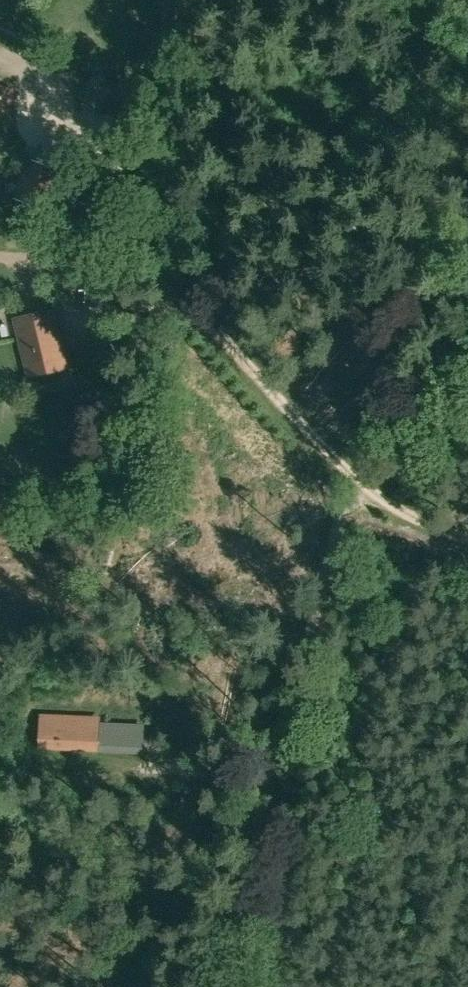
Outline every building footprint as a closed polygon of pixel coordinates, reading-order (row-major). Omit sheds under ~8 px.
[(13,98),(0,96),(0,116),(8,118),(13,98)] [(29,158),(13,198),(47,212),(63,172),(29,158)] [(55,308),(12,317),(27,381),(70,371),(55,308)] [(39,750),(101,753),(144,754),(146,725),(102,723),(102,718),(40,716),(39,750)]
